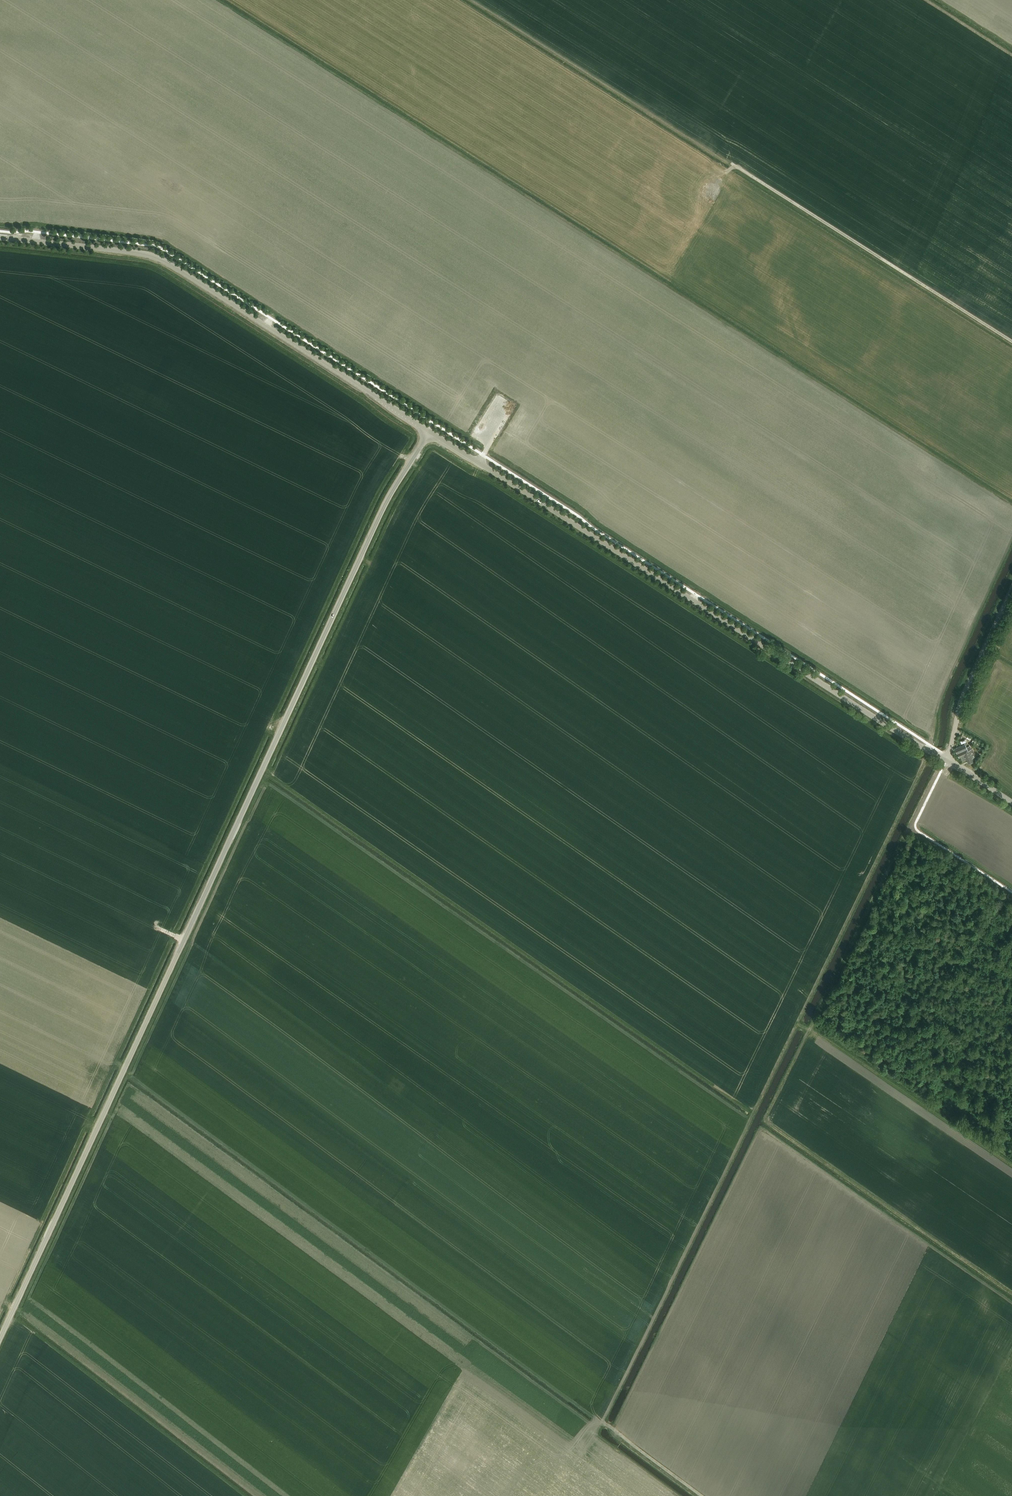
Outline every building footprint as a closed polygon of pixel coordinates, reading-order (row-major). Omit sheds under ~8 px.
[(973,759),(976,757),(972,750),(969,751),(966,745),(956,750),(960,759),(962,758),(964,761),(966,760),(967,761),(968,760),(970,765),(975,762),(973,759)]
